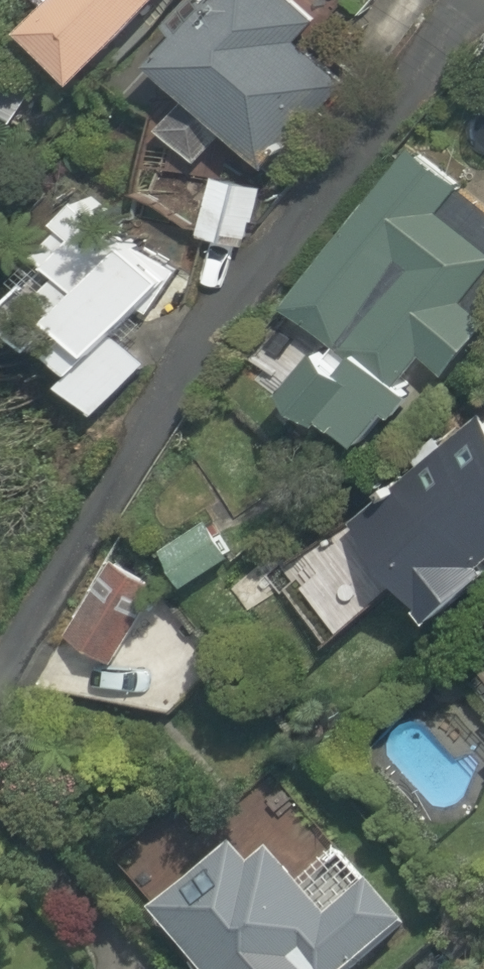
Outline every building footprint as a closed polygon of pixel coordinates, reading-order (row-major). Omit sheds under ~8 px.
[(11,31),(64,83),(144,0),(42,0),(11,31)] [(218,137),(254,172),(332,90),(285,45),(307,22),(284,0),(206,0),(143,66),(177,98),(149,128),(189,167),(218,137)] [(442,377),(483,322),(483,207),(400,142),(232,361),(351,453),(398,391),(391,386),(414,355),(442,377)] [(258,185),(201,170),(185,232),(241,247),(258,185)] [(0,294),(0,359),(62,415),(172,295),(77,209),(0,294)] [(315,543),(366,597),(386,578),(426,620),(483,565),(483,383),(315,543)] [(106,520),(51,632),(115,664),(170,552),(106,520)] [(151,930),(184,968),(354,968),(365,960),(415,918),(374,870),(324,912),(260,837),(151,930)]
